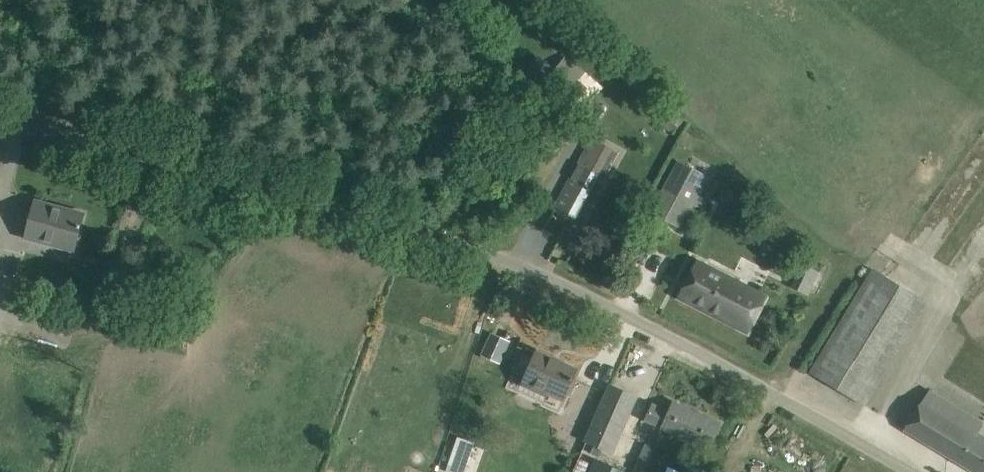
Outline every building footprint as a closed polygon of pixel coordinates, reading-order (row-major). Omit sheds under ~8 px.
[(662,125),(672,134),(683,121),(667,108),(655,124),(659,128),(662,125)] [(593,139),(566,189),(556,206),(574,216),(610,148),(593,139)] [(696,220),(716,182),(678,161),(651,211),(679,226),(686,214),(696,220)] [(36,200),(31,220),(26,237),(73,250),(83,213),(36,200)] [(765,296),(698,261),(680,296),(747,331),(765,296)] [(802,264),(793,288),(809,294),(817,270),(802,264)] [(873,269),(820,355),(810,372),(864,405),(927,302),(873,269)] [(479,353),(500,363),(511,341),(490,331),(479,353)] [(537,353),(529,371),(523,384),(546,394),(548,390),(563,397),(575,370),(537,353)] [(612,452),(636,397),(610,385),(586,440),(612,452)] [(915,412),(904,428),(975,471),(983,471),(983,437),(977,432),(983,422),(929,389),(915,412)] [(653,404),(646,419),(709,448),(720,423),(673,402),(669,412),(653,404)] [(432,445),(446,449),(450,435),(436,431),(432,445)] [(446,471),(478,471),(486,450),(457,440),(446,471)] [(645,443),(633,471),(659,471),(667,453),(645,443)] [(595,459),(589,471),(625,471),(595,459)]
